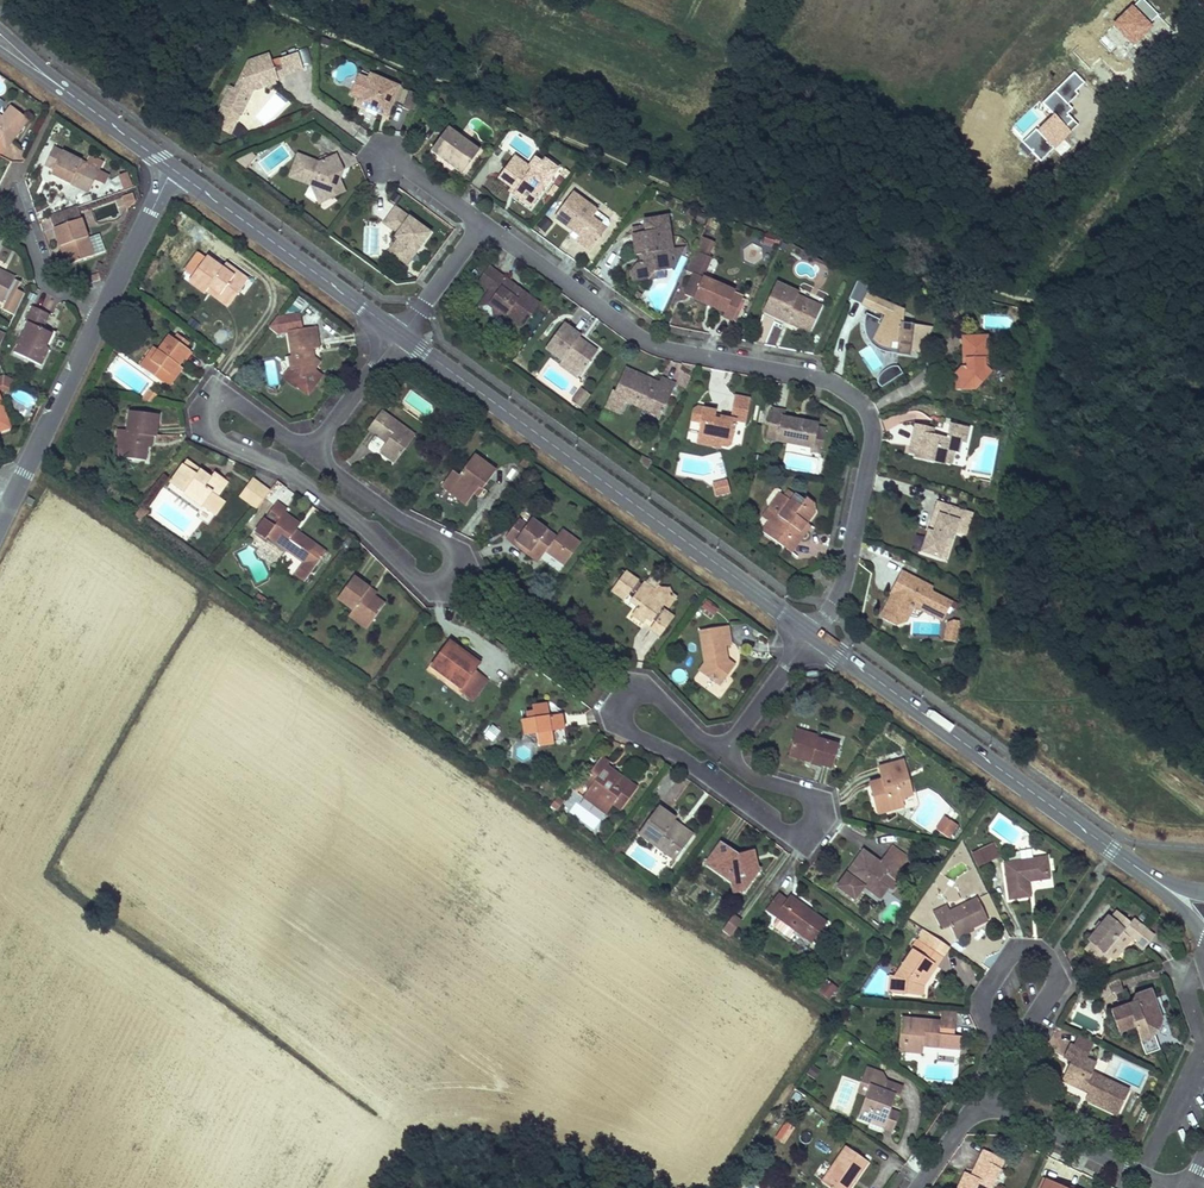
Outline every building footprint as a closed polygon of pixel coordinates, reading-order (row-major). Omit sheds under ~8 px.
[(306,70),(300,55),(283,61),(290,77),(306,70)] [(279,79),(272,57),(248,64),(235,91),(231,90),(222,109),(242,117),(254,91),(256,86),(279,79)] [(401,86),(372,75),(369,83),(363,98),(361,104),(389,115),(401,86)] [(280,83),(279,79),(256,86),(254,91),(280,83)] [(354,94),(363,98),(369,83),(360,79),(354,94)] [(404,109),(414,113),(421,97),(412,92),(404,109)] [(30,121),(12,108),(2,121),(0,119),(0,156),(4,150),(6,151),(30,121)] [(484,146),(452,124),(434,151),(465,173),(484,146)] [(101,172),(54,147),(45,164),(54,169),(51,175),(70,185),(73,179),(91,189),(101,172)] [(323,163),(299,154),(291,176),(311,184),(314,191),(334,198),(347,192),(340,176),(347,172),(340,155),(323,163)] [(544,164),(538,159),(532,167),(517,155),(501,175),(519,189),(516,194),(531,206),(557,174),(544,164)] [(560,169),(547,159),(544,164),(557,174),(560,169)] [(127,177),(117,180),(120,192),(131,188),(127,177)] [(88,195),(91,189),(73,179),(70,185),(88,195)] [(319,205),(334,198),(314,191),(319,205)] [(614,222),(573,193),(556,218),(581,236),(577,241),(593,252),(614,222)] [(432,233),(397,208),(385,225),(401,236),(388,254),(407,268),(432,233)] [(648,232),(635,234),(641,263),(634,272),(646,281),(648,278),(651,280),(656,272),(669,270),(675,269),(679,263),(677,248),(675,249),(669,216),(646,221),(648,232)] [(88,240),(81,220),(53,229),(61,254),(66,253),(70,265),(94,257),(88,240)] [(88,240),(94,257),(105,253),(99,236),(88,240)] [(679,263),(687,246),(677,248),(679,263)] [(192,275),(204,258),(195,251),(183,268),(192,275)] [(230,305),(248,280),(223,262),(219,268),(204,258),(192,275),(186,284),(203,296),(204,294),(208,290),(230,305)] [(524,291),(492,266),(480,282),(491,290),(499,296),(491,307),(500,314),(505,317),(508,314),(524,326),(539,305),(523,293),(524,291)] [(670,277),(669,270),(656,272),(651,280),(670,277)] [(646,281),(634,272),(636,283),(646,281)] [(0,276),(0,306),(12,282),(0,276)] [(736,296),(738,292),(707,279),(699,300),(729,313),(727,317),(738,322),(747,300),(736,296)] [(799,291),(779,282),(766,311),(784,320),(786,316),(810,327),(821,305),(797,294),(799,291)] [(227,310),(230,305),(208,290),(204,294),(227,310)] [(493,317),(500,314),(491,307),(499,296),(491,290),(479,307),(493,317)] [(882,300),(869,294),(864,305),(877,311),(882,300)] [(298,295),(293,304),(302,309),(307,301),(298,295)] [(898,308),(882,300),(877,311),(887,316),(889,313),(895,314),(898,308)] [(884,321),(868,313),(867,316),(867,318),(866,324),(866,329),(874,334),(875,331),(878,332),(874,340),(875,340),(876,341),(878,342),(880,344),(883,345),(885,346),(887,346),(890,347),(892,347),(893,341),(901,342),(899,353),(911,355),(915,325),(903,324),(905,311),(898,308),(895,314),(889,313),(887,316),(884,321)] [(21,327),(25,329),(11,358),(38,371),(46,354),(43,353),(49,339),(39,334),(47,318),(29,310),(21,327)] [(278,315),(273,323),(281,329),(287,329),(302,327),(300,313),(278,315)] [(981,314),(980,327),(1014,329),(1014,315),(981,314)] [(808,331),(810,327),(786,316),(784,320),(808,331)] [(580,335),(564,323),(547,346),(564,358),(566,355),(586,369),(598,352),(578,337),(580,335)] [(286,358),(288,369),(279,382),(291,390),(292,389),(305,399),(319,378),(309,370),(316,361),(307,355),(308,348),(317,347),(316,326),(302,327),(287,329),(289,352),(286,358)] [(988,351),(987,331),(961,333),(962,361),(957,370),(963,375),(963,386),(975,386),(992,368),(991,351),(988,351)] [(158,353),(148,369),(165,381),(178,363),(181,365),(188,354),(168,340),(158,353)] [(892,352),(899,353),(901,342),(893,341),(892,347),(890,347),(887,346),(885,346),(883,345),(880,344),(878,342),(876,341),(875,340),(874,340),(872,344),(873,345),(875,346),(879,348),(882,350),(886,351),(888,352),(892,352)] [(142,365),(148,369),(158,353),(153,350),(142,365)] [(581,375),(586,369),(566,355),(564,358),(562,361),(581,375)] [(267,386),(278,385),(275,360),(265,361),(267,386)] [(185,367),(181,365),(178,363),(165,381),(172,386),(185,367)] [(660,383),(627,370),(618,392),(614,390),(607,407),(624,414),(629,402),(639,406),(641,402),(665,411),(676,382),(663,377),(660,383)] [(4,393),(11,396),(14,389),(0,383),(0,394),(4,393)] [(158,391),(152,386),(146,395),(152,399),(158,391)] [(571,402),(581,407),(589,392),(579,386),(571,402)] [(700,421),(698,437),(726,440),(726,444),(731,444),(736,442),(739,416),(749,417),(752,396),(735,394),(733,416),(719,414),(719,408),(702,406),(694,412),(693,421),(700,421)] [(663,416),(665,411),(641,402),(639,406),(663,416)] [(786,410),(774,408),(768,441),(815,447),(818,427),(819,420),(786,416),(786,410)] [(8,435),(0,411),(0,438),(8,435)] [(128,432),(123,460),(145,464),(149,438),(156,439),(160,417),(131,412),(128,432)] [(412,439),(379,412),(366,428),(386,444),(379,453),(393,464),(412,439)] [(925,432),(914,430),(910,455),(917,456),(916,459),(933,461),(933,458),(954,461),(955,450),(962,451),(964,439),(971,440),(974,424),(937,418),(932,424),(925,432)] [(915,422),(914,430),(925,432),(932,424),(915,422)] [(828,428),(818,427),(815,447),(815,452),(824,454),(828,428)] [(118,459),(123,460),(128,432),(122,431),(118,459)] [(726,440),(698,437),(697,445),(726,448),(726,444),(726,440)] [(652,470),(655,463),(642,453),(637,460),(652,470)] [(472,455),(455,478),(450,474),(443,484),(460,497),(456,502),(465,508),(473,497),(476,499),(495,472),(472,455)] [(168,484),(200,507),(209,494),(215,498),(226,483),(211,472),(207,478),(184,461),(168,484)] [(252,476),(238,495),(256,507),(270,488),(252,476)] [(733,492),(730,480),(715,484),(718,495),(733,492)] [(460,497),(443,484),(439,489),(456,502),(460,497)] [(793,499),(782,492),(766,517),(770,519),(763,530),(788,546),(795,535),(799,538),(809,521),(818,508),(819,501),(808,494),(805,499),(803,497),(797,493),(793,499)] [(973,514),(940,502),(933,520),(937,522),(934,532),(929,531),(922,550),(941,557),(948,538),(954,540),(958,531),(966,533),(973,514)] [(275,503),(256,529),(304,565),(313,572),(326,554),(294,531),(298,525),(283,515),(286,511),(275,503)] [(517,521),(504,538),(536,563),(555,538),(530,519),(524,526),(517,521)] [(937,522),(933,520),(929,531),(934,532),(937,522)] [(795,535),(788,546),(798,552),(816,525),(809,521),(799,538),(795,535)] [(947,559),(954,540),(948,538),(941,557),(947,559)] [(313,572),(304,565),(295,577),(304,584),(313,572)] [(824,575),(821,569),(813,574),(816,579),(824,575)] [(934,584),(906,569),(899,581),(911,588),(908,594),(904,592),(901,597),(898,595),(886,615),(888,620),(900,626),(908,622),(903,619),(910,606),(923,602),(936,609),(937,614),(944,618),(954,600),(932,589),(934,584)] [(657,637),(672,617),(663,610),(661,613),(656,609),(674,600),(668,587),(661,590),(660,586),(662,583),(651,575),(643,586),(623,572),(609,592),(621,600),(627,591),(634,596),(630,601),(637,606),(632,613),(642,620),(644,616),(653,623),(647,630),(657,637)] [(366,590),(351,579),(336,600),(351,611),(350,613),(362,622),(365,618),(372,623),(382,608),(370,599),(363,594),(366,590)] [(899,581),(893,592),(898,595),(901,597),(904,592),(908,594),(911,588),(899,581)] [(373,595),(366,590),(363,594),(370,599),(373,595)] [(705,598),(701,607),(714,614),(719,606),(705,598)] [(942,623),(944,618),(937,614),(936,609),(923,602),(910,606),(903,619),(908,622),(916,608),(942,623)] [(366,631),(372,623),(365,618),(362,622),(350,613),(347,617),(366,631)] [(731,647),(730,626),(700,629),(704,660),(698,670),(718,685),(733,664),(726,659),(725,647),(731,647)] [(432,668),(460,688),(456,694),(466,701),(482,680),(472,673),(478,665),(462,654),(449,644),(432,668)] [(462,654),(478,665),(481,661),(465,650),(462,654)] [(486,683),(482,680),(466,701),(470,704),(486,683)] [(536,746),(566,743),(561,716),(544,704),(531,705),(532,713),(526,713),(527,719),(520,720),(522,735),(535,733),(536,746)] [(492,740),(500,729),(492,722),(483,734),(492,740)] [(794,729),(787,754),(832,767),(839,746),(818,739),(818,737),(794,729)] [(617,811),(633,789),(604,767),(605,765),(595,757),(583,773),(587,776),(581,784),(586,787),(579,797),(600,813),(608,803),(617,811)] [(897,792),(910,788),(904,761),(878,767),(881,778),(868,781),(875,813),(894,809),(893,799),(897,792)] [(912,795),(910,788),(897,792),(893,799),(900,798),(912,795)] [(893,799),(894,809),(902,807),(900,798),(893,799)] [(692,836),(653,808),(635,833),(673,861),(692,836)] [(935,829),(950,837),(958,823),(944,814),(935,829)] [(882,854),(900,866),(908,854),(890,842),(882,854)] [(734,855),(717,843),(702,863),(742,892),(757,872),(734,855)] [(992,843),(982,847),(989,860),(998,855),(992,843)] [(982,847),(970,853),(976,866),(989,860),(982,847)] [(877,860),(860,848),(835,886),(853,898),(862,884),(879,896),(887,885),(879,880),(878,873),(885,871),(892,876),(900,866),(882,854),(877,860)] [(734,855),(757,872),(753,849),(734,855)] [(1048,881),(1045,858),(1001,864),(1007,902),(1030,899),(1028,884),(1048,881)] [(776,892),(764,907),(812,943),(828,923),(789,894),(785,899),(776,892)] [(947,930),(953,940),(970,931),(986,923),(976,902),(949,915),(945,909),(930,916),(935,928),(942,932),(947,930)] [(1107,958),(1103,955),(1121,933),(1134,944),(1133,946),(1140,952),(1153,937),(1132,920),(1128,924),(1113,912),(1108,919),(1106,917),(1086,942),(1089,943),(1081,953),(1100,967),(1107,958)] [(733,938),(741,921),(730,916),(722,933),(733,938)] [(970,931),(953,940),(955,946),(973,937),(970,931)] [(932,968),(939,958),(920,946),(913,941),(906,952),(909,954),(891,980),(884,980),(881,996),(898,998),(915,1000),(916,983),(927,966),(932,968)] [(921,987),(932,968),(927,966),(916,983),(915,1000),(920,1000),(921,987)] [(816,991),(832,999),(839,985),(823,977),(816,991)] [(1123,989),(1120,978),(1105,983),(1109,994),(1123,989)] [(1119,1033),(1139,1026),(1149,1054),(1164,1048),(1159,1035),(1163,1020),(1151,990),(1132,997),(1134,1003),(1111,1012),(1119,1033)] [(936,1013),(935,1024),(897,1021),(894,1053),(918,1055),(919,1050),(919,1043),(934,1044),(934,1037),(950,1038),(951,1025),(951,1015),(936,1013)] [(933,1051),(934,1044),(919,1043),(919,1050),(933,1051)] [(1134,1095),(1098,1078),(1103,1068),(1093,1064),(1095,1059),(1099,1050),(1083,1043),(1079,1052),(1075,1050),(1069,1063),(1075,1066),(1066,1086),(1089,1096),(1091,1091),(1097,1094),(1091,1106),(1122,1120),(1134,1095)] [(854,1083),(865,1087),(862,1097),(854,1120),(865,1124),(866,1119),(881,1124),(887,1106),(890,1099),(896,1101),(900,1089),(882,1083),(876,1072),(860,1067),(854,1083)] [(865,1087),(854,1083),(851,1093),(862,1097),(865,1087)] [(897,1109),(887,1106),(881,1124),(879,1129),(889,1132),(897,1109)] [(881,1124),(866,1119),(865,1124),(863,1127),(878,1132),(879,1129),(881,1124)] [(773,1137),(784,1143),(794,1127),(782,1120),(773,1137)] [(842,1148),(817,1185),(821,1187),(846,1187),(863,1163),(842,1148)] [(996,1171),(990,1168),(995,1157),(981,1151),(969,1177),(963,1174),(957,1187),(988,1187),(996,1171)] [(1044,1179),(1040,1187),(1063,1187),(1044,1179)]
